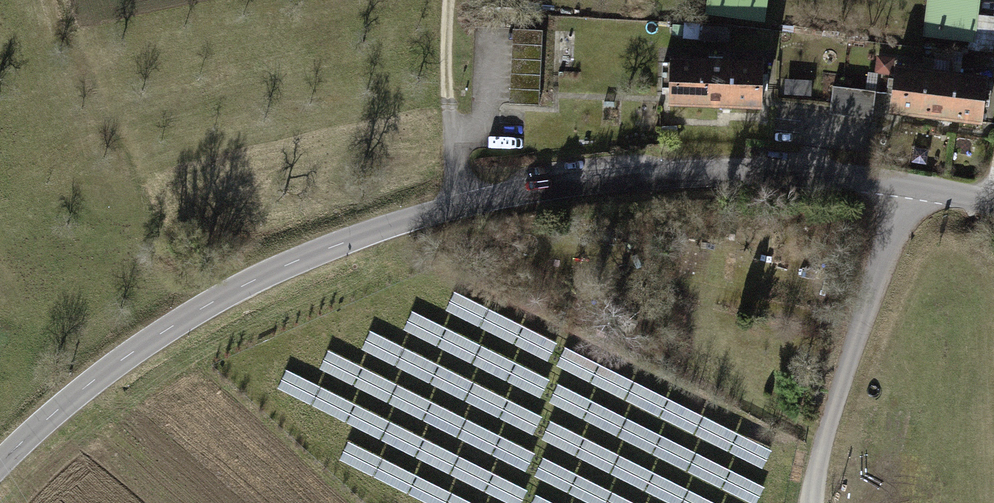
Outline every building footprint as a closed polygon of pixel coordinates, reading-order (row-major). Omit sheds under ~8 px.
[(713,15),(759,19),(761,0),(715,0),(713,15)] [(925,40),(976,46),(981,0),(930,0),(925,40)] [(757,57),(663,55),(662,106),(755,108),(757,57)] [(981,72),(885,63),(880,111),(977,121),(981,72)] [(874,90),(831,86),(829,114),(871,117),(874,90)] [(607,416),(613,432),(629,425),(623,410),(607,416)] [(633,461),(625,476),(679,502),(714,502),(633,461)]
